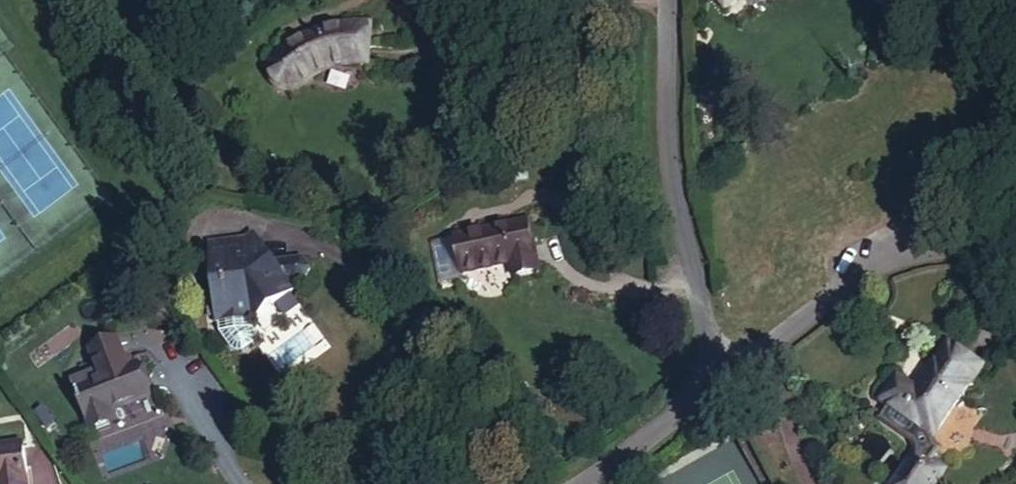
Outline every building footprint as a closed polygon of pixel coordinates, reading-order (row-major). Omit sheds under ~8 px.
[(346,67),(374,62),(369,28),(342,31),(318,37),(302,46),(282,61),(274,73),(274,81),(278,87),(284,92),(291,94),(297,91),(308,83),(327,73),(346,67)] [(541,232),(467,248),(475,286),(527,276),(532,291),(553,286),(541,232)] [(244,242),(210,244),(211,324),(250,321),(294,299),(283,280),(274,264),(256,234),(244,242)] [(274,264),(283,280),(291,279),(292,284),(304,284),(310,273),(304,263),(274,264)] [(972,372),(938,350),(907,396),(890,384),(875,405),(886,412),(876,427),(908,450),(885,483),(930,483),(936,476),(923,467),(930,456),(921,450),(972,372)] [(142,365),(82,388),(98,428),(118,422),(114,412),(155,394),(142,365)] [(0,446),(0,483),(37,483),(30,442),(0,446)]
